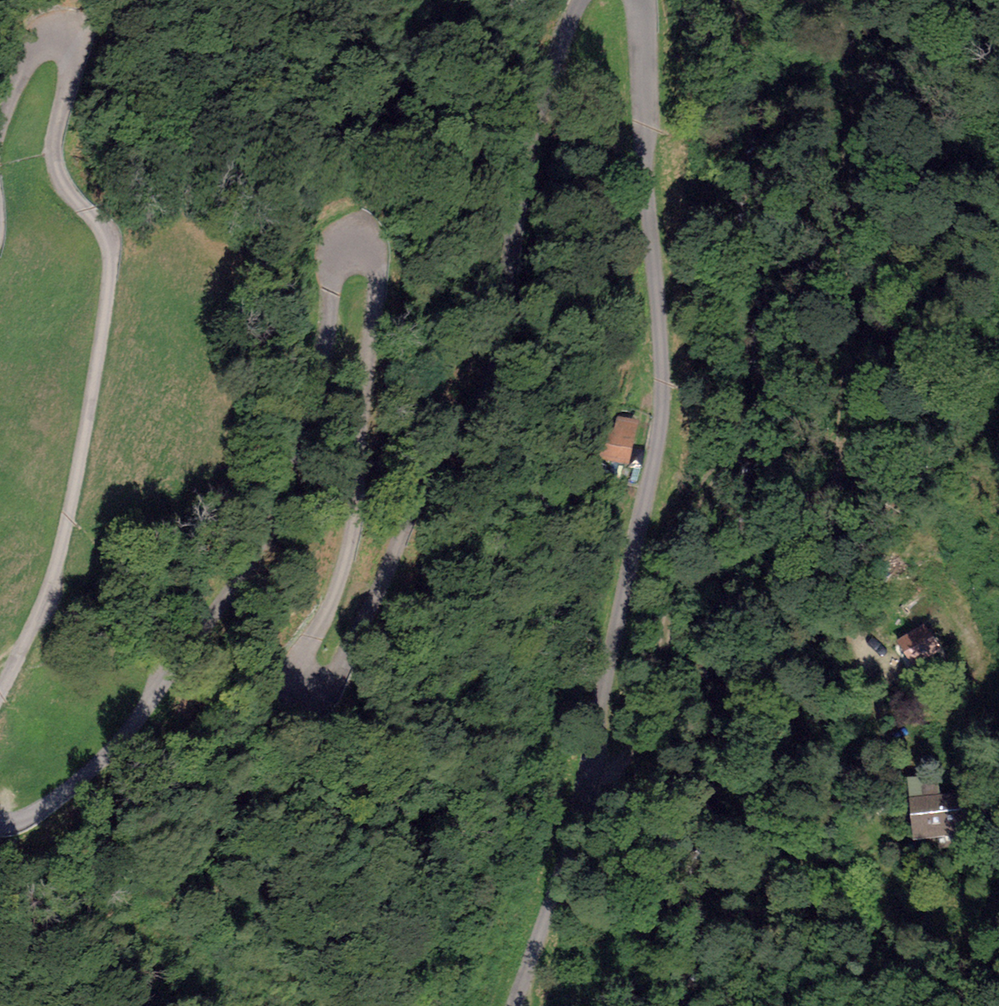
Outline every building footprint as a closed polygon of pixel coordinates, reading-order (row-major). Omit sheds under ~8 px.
[(640,425),(606,412),(590,455),(625,468),(640,425)] [(934,624),(893,649),(909,674),(950,648),(934,624)] [(957,774),(907,781),(916,843),(965,837),(957,774)]
